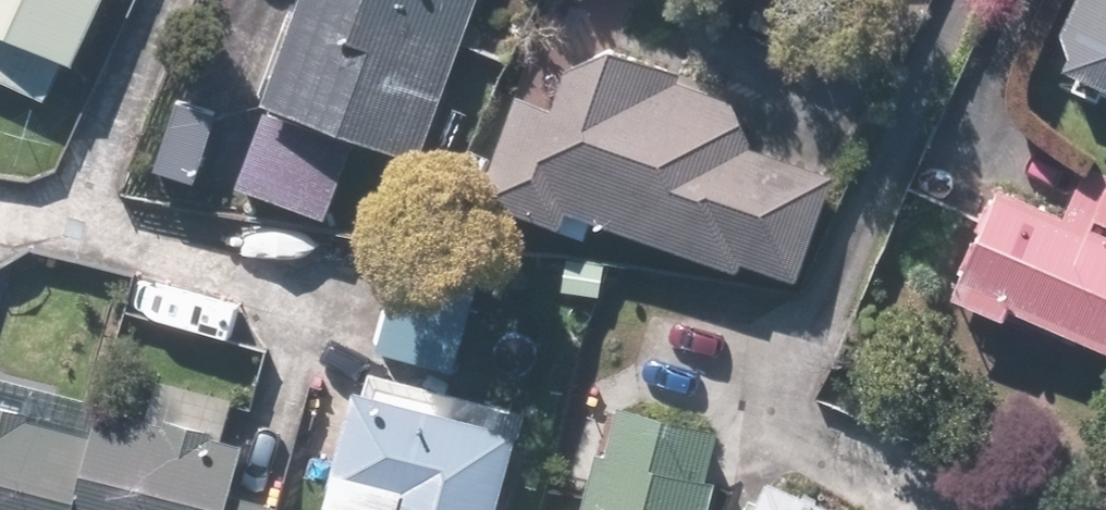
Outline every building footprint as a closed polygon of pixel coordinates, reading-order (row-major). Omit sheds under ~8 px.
[(53,110),(103,0),(0,0),(0,85),(53,110)] [(234,192),(319,221),(345,146),(418,171),(477,0),(300,0),(234,192)] [(1042,69),(1105,98),(1105,0),(1073,0),(1042,69)] [(795,290),(829,177),(724,145),(740,95),(521,29),(472,193),(795,290)] [(990,186),(943,281),(1105,361),(1105,176),(1081,163),(1054,218),(990,186)] [(280,458),(217,444),(227,399),(152,383),(143,428),(0,397),(0,509),(269,509),(280,458)] [(511,427),(348,386),(317,509),(491,509),(511,427)] [(720,432),(608,406),(583,509),(702,509),(720,432)] [(765,477),(750,509),(838,509),(765,477)]
